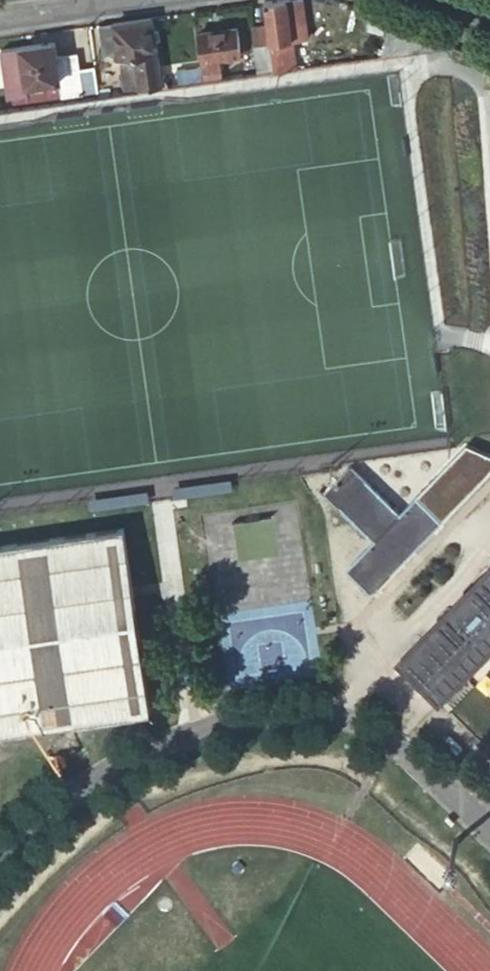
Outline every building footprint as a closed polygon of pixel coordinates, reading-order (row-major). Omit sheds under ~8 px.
[(298,67),(294,40),(310,38),(304,0),(277,0),(268,1),(271,23),(277,70),(298,67)] [(164,86),(154,18),(102,25),(107,56),(121,53),(122,59),(137,56),(142,89),(164,86)] [(263,72),(277,70),(271,23),(256,25),(263,72)] [(242,25),(202,30),(209,80),(225,78),(222,55),(245,51),(242,25)] [(100,90),(97,65),(82,67),(80,52),(60,55),(58,40),(2,47),(7,85),(49,79),(50,90),(16,94),(16,102),(100,90)] [(126,91),(142,89),(137,56),(122,59),(126,91)] [(351,465),(325,492),(374,539),(346,567),(370,590),(441,519),(416,496),(399,513),(351,465)] [(0,545),(0,731),(150,708),(122,528),(0,545)] [(398,663),(438,701),(489,648),(489,568),(398,663)]
